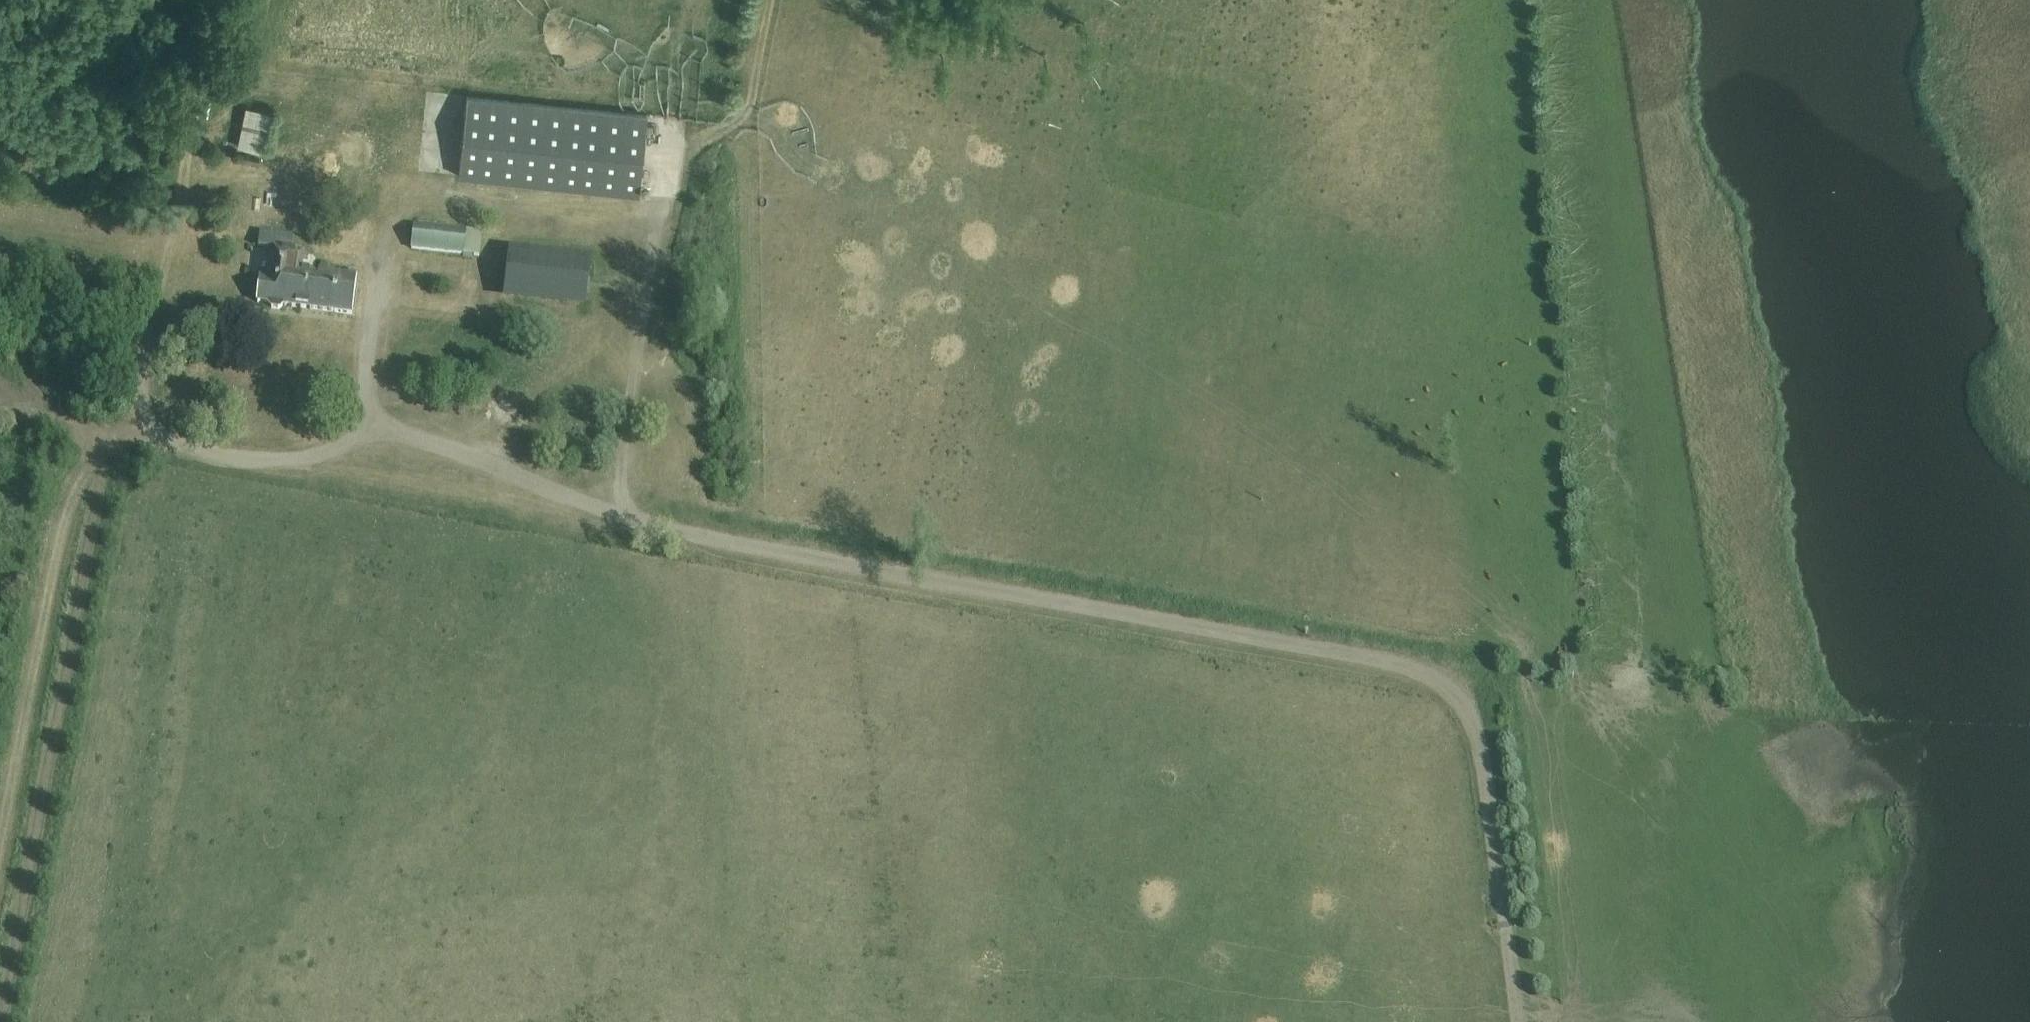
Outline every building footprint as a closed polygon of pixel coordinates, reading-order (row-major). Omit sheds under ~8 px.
[(639,194),(648,115),(467,96),(459,175),(639,194)] [(246,107),(238,145),(261,150),(269,112),(246,107)] [(482,233),(414,226),(412,250),(479,257),(482,233)] [(262,243),(294,247),(296,234),(264,229),(262,243)] [(352,313),(358,273),(298,265),(299,258),(304,259),(305,249),(274,245),(269,279),(261,278),(258,301),(269,303),(272,308),(279,309),(284,304),(352,313)] [(588,260),(507,252),(502,300),(583,310),(588,260)]
